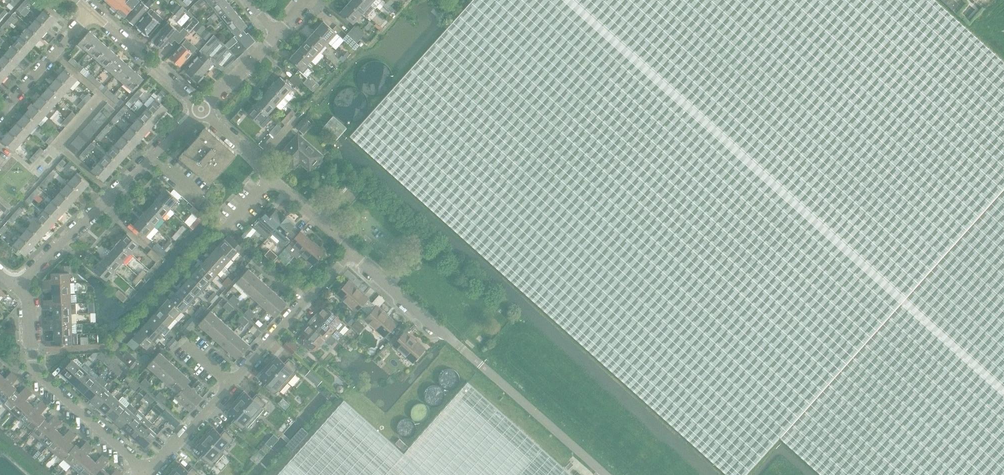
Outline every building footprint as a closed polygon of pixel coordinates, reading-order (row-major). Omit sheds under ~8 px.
[(112,5),(119,11),(128,0),(117,0),(112,5)] [(140,0),(128,0),(119,11),(125,17),(140,0)] [(149,0),(146,4),(142,1),(127,18),(134,24),(153,3),(149,0)] [(208,18),(212,22),(232,6),(227,0),(221,0),(213,6),(217,11),(208,18)] [(350,135),(729,474),(744,474),(779,436),(822,474),(1003,474),(1003,62),(935,0),(472,0),(350,135)] [(371,5),(366,0),(352,0),(350,2),(365,16),(374,7),(371,5)] [(953,10),(958,4),(954,0),(941,0),(953,10)] [(177,2),(170,10),(174,14),(174,13),(181,6),(177,2)] [(341,12),(354,23),(362,14),(365,17),(365,16),(350,2),(341,12)] [(384,6),(392,13),(395,9),(392,7),(387,2),(384,6)] [(17,9),(21,13),(26,7),(22,3),(17,9)] [(181,6),(174,13),(179,17),(182,14),(186,10),(181,6)] [(215,27),(224,20),(227,24),(239,15),(232,6),(212,22),(215,27)] [(58,18),(45,8),(37,17),(50,28),(58,18)] [(5,9),(0,14),(0,16),(3,19),(9,12),(5,9)] [(137,25),(144,31),(144,33),(147,35),(148,35),(150,36),(165,18),(156,10),(152,14),(149,11),(137,25)] [(16,18),(12,15),(6,21),(10,25),(16,18)] [(236,35),(234,36),(225,44),(230,48),(239,40),(247,33),(243,29),(248,26),(239,15),(227,24),(236,35)] [(192,21),(185,28),(189,32),(199,21),(193,16),(190,19),(192,21)] [(37,17),(29,26),(42,37),(50,28),(37,17)] [(1,27),(5,30),(10,25),(6,21),(1,27)] [(207,27),(200,21),(194,28),(200,34),(207,27)] [(337,32),(324,21),(316,30),(328,42),(337,32)] [(367,31),(371,27),(374,24),(370,21),(364,28),(367,31)] [(166,28),(155,41),(156,42),(156,44),(159,46),(161,46),(162,48),(169,40),(172,42),(175,39),(180,43),(189,32),(185,28),(184,27),(180,31),(170,22),(165,27),(166,28)] [(366,33),(356,25),(352,30),(361,38),(362,37),(363,36),(366,33)] [(29,26),(21,35),(34,46),(42,37),(29,26)] [(213,33),(207,28),(201,35),(207,40),(213,33)] [(316,30),(307,40),(320,51),(328,42),(316,30)] [(352,30),(348,34),(357,43),(361,38),(352,30)] [(90,31),(79,43),(88,51),(99,39),(90,31)] [(255,41),(249,32),(247,33),(239,40),(247,49),(255,41)] [(230,48),(225,44),(214,34),(200,51),(203,53),(186,71),(198,82),(214,64),(224,71),(238,58),(228,49),(230,48)] [(344,39),(353,47),(357,43),(348,34),(344,39)] [(21,35),(13,44),(26,55),(34,46),(21,35)] [(88,51),(97,59),(108,47),(99,39),(88,51)] [(197,48),(188,39),(171,58),(181,66),(197,48)] [(238,58),(247,49),(239,40),(230,48),(228,49),(238,58)] [(307,40),(299,49),(312,60),(320,51),(307,40)] [(13,44),(5,53),(18,64),(26,55),(13,44)] [(97,59),(106,67),(117,55),(108,47),(97,59)] [(299,69),(308,77),(313,71),(310,69),(315,64),(312,60),(299,49),(290,58),(301,68),(299,69)] [(0,59),(0,64),(10,73),(18,64),(5,53),(0,59)] [(106,67),(115,75),(126,63),(117,55),(106,67)] [(72,57),(68,61),(76,68),(80,64),(72,57)] [(115,75),(124,83),(135,71),(126,63),(115,75)] [(2,82),(10,73),(0,64),(0,80),(2,82)] [(76,68),(84,75),(88,71),(80,64),(76,68)] [(78,79),(66,68),(57,77),(70,88),(78,79)] [(327,69),(324,72),(329,77),(332,73),(327,69)] [(84,75),(93,82),(96,79),(88,71),(84,75)] [(133,91),(144,79),(135,71),(124,83),(133,91)] [(300,87),(304,83),(295,74),(291,79),(300,87)] [(304,83),(314,91),(320,85),(310,76),(304,83)] [(57,77),(49,86),(62,97),(70,88),(57,77)] [(292,88),(280,77),(272,86),(284,97),(292,88)] [(93,82),(99,88),(101,89),(104,86),(96,79),(93,82)] [(101,89),(105,93),(109,96),(112,93),(108,89),(109,88),(106,85),(105,87),(104,86),(101,89)] [(49,86),(41,95),(54,106),(62,97),(49,86)] [(272,86),(264,95),(276,105),(284,97),(272,86)] [(143,92),(139,89),(134,95),(138,98),(143,92)] [(167,94),(162,89),(158,94),(163,99),(167,94)] [(92,97),(88,93),(86,96),(83,100),(87,103),(92,97)] [(117,104),(120,100),(112,93),(109,96),(117,104)] [(41,95),(33,104),(46,115),(54,106),(41,95)] [(128,101),(132,104),(138,98),(134,95),(128,101)] [(264,95),(256,103),(268,114),(276,105),(264,95)] [(168,109),(156,98),(148,107),(160,118),(168,109)] [(77,106),(81,109),(87,103),(83,100),(77,106)] [(115,110),(107,103),(104,107),(112,114),(115,110)] [(248,112),(260,123),(268,114),(256,103),(248,112)] [(33,104),(25,113),(38,124),(46,115),(33,104)] [(104,107),(100,111),(108,118),(112,114),(104,107)] [(127,110),(123,107),(118,113),(122,116),(127,110)] [(148,107),(140,116),(152,127),(160,118),(148,107)] [(296,113),(293,109),(287,115),(291,119),(296,113)] [(76,115),(72,111),(67,118),(70,121),(76,115)] [(100,111),(97,115),(105,122),(108,118),(100,111)] [(25,113),(17,122),(30,133),(38,124),(25,113)] [(113,119),(117,122),(122,116),(118,113),(113,119)] [(238,113),(232,120),(236,123),(242,116),(238,113)] [(97,115),(93,119),(101,126),(105,122),(97,115)] [(282,121),(286,125),(291,119),(287,115),(282,121)] [(140,116),(132,125),(144,136),(152,127),(140,116)] [(333,116),(323,128),(337,140),(347,128),(333,116)] [(304,134),(312,124),(304,117),(295,127),(304,134)] [(61,123),(65,127),(70,121),(67,118),(61,123)] [(93,119),(89,123),(97,130),(101,126),(93,119)] [(17,122),(9,131),(22,142),(30,133),(17,122)] [(89,123),(86,127),(94,134),(97,130),(89,123)] [(283,128),(278,123),(270,132),(275,137),(283,128)] [(112,128),(108,124),(102,131),(106,134),(112,128)] [(132,125),(124,134),(136,145),(144,136),(132,125)] [(86,127),(82,131),(90,138),(94,134),(86,127)] [(60,133),(56,130),(51,136),(55,139),(60,133)] [(1,140),(14,151),(22,142),(9,131),(1,140)] [(87,142),(90,138),(82,131),(79,135),(87,142)] [(97,137),(101,140),(106,134),(102,131),(97,137)] [(211,178),(232,154),(207,131),(186,156),(211,178)] [(271,133),(260,145),(264,149),(275,137),(271,133)] [(124,134),(116,143),(128,154),(136,145),(124,134)] [(323,154),(300,134),(282,154),(294,166),(299,161),(301,160),(303,162),(303,164),(307,167),(309,167),(310,168),(323,154)] [(79,135),(75,139),(83,146),(87,142),(79,135)] [(46,142),(49,145),(55,139),(51,136),(46,142)] [(75,139),(71,143),(79,150),(83,146),(75,139)] [(68,147),(76,154),(79,150),(71,143),(68,147)] [(95,146),(91,143),(86,149),(90,152),(95,146)] [(116,143),(108,152),(120,163),(128,154),(116,143)] [(44,151),(40,148),(35,154),(39,157),(44,151)] [(81,155),(85,158),(90,152),(86,149),(81,155)] [(108,152),(100,161),(112,172),(120,163),(108,152)] [(30,159),(34,163),(39,157),(35,154),(30,159)] [(66,162),(63,159),(57,165),(61,168),(66,162)] [(92,171),(104,181),(112,172),(100,161),(92,171)] [(56,175),(52,171),(46,178),(50,181),(56,175)] [(90,183),(77,172),(69,182),(81,193),(90,183)] [(41,183),(45,187),(50,181),(46,178),(41,183)] [(69,182),(61,191),(73,202),(81,193),(69,182)] [(40,193),(36,189),(30,196),(34,199),(40,193)] [(179,200),(167,189),(159,198),(170,209),(179,200)] [(61,191),(53,200),(65,211),(73,202),(61,191)] [(25,201),(29,205),(34,199),(30,196),(25,201)] [(159,198),(151,207),(163,218),(170,209),(159,198)] [(53,200),(45,209),(57,220),(65,211),(53,200)] [(208,203),(205,200),(199,206),(203,209),(208,203)] [(198,219),(203,214),(193,206),(189,211),(198,219)] [(24,211),(20,207),(14,214),(18,217),(24,211)] [(151,207),(143,216),(155,227),(163,218),(151,207)] [(45,209),(37,218),(49,229),(57,220),(45,209)] [(267,228),(272,232),(286,217),(281,212),(281,213),(277,209),(268,219),(263,216),(255,225),(264,232),(267,228)] [(9,219),(13,222),(18,217),(14,214),(9,219)] [(134,225),(152,241),(158,235),(155,233),(158,230),(155,227),(143,216),(134,225)] [(290,222),(291,221),(286,217),(272,232),(268,237),(277,244),(282,249),(290,240),(285,235),(294,225),(290,222)] [(37,218),(29,227),(41,238),(49,229),(37,218)] [(186,228),(183,225),(178,231),(181,234),(186,228)] [(29,227),(21,236),(34,247),(41,238),(29,227)] [(173,237),(176,240),(181,234),(178,231),(173,237)] [(325,251),(319,246),(318,248),(300,232),(286,248),(295,256),(297,258),(301,253),(314,264),(325,251)] [(139,244),(127,233),(119,243),(131,253),(139,244)] [(13,245),(25,256),(34,247),(21,236),(13,245)] [(231,258),(238,250),(242,246),(233,237),(229,242),(225,238),(218,246),(231,258)] [(166,251),(173,243),(169,240),(162,248),(157,243),(153,248),(162,256),(166,251)] [(119,243),(111,252),(123,262),(131,253),(119,243)] [(218,246),(211,254),(224,266),(231,258),(218,246)] [(278,256),(277,257),(286,265),(295,256),(286,248),(278,256)] [(157,262),(161,258),(151,249),(147,254),(157,262)] [(270,249),(265,255),(273,262),(277,257),(278,256),(270,249)] [(111,252),(103,261),(115,271),(123,262),(111,252)] [(221,270),(223,272),(226,272),(228,269),(224,266),(211,254),(204,261),(217,274),(221,270)] [(95,270),(107,280),(115,271),(103,261),(95,270)] [(204,261),(197,269),(211,281),(217,274),(204,261)] [(239,273),(243,269),(238,265),(235,270),(239,273)] [(249,268),(236,282),(244,289),(256,275),(249,268)] [(197,269),(190,277),(204,289),(211,281),(197,269)] [(146,274),(143,270),(138,276),(142,279),(146,274)] [(52,279),(43,279),(44,284),(71,283),(70,272),(59,272),(52,273),(52,279)] [(244,289),(252,296),(264,282),(256,275),(244,289)] [(132,282),(136,286),(142,279),(138,276),(132,282)] [(190,277),(183,284),(197,296),(204,289),(190,277)] [(299,286),(299,287),(307,293),(313,286),(305,279),(299,286)] [(356,311),(368,298),(349,280),(337,294),(356,311)] [(252,296),(260,303),(272,289),(264,282),(252,296)] [(75,283),(71,283),(44,284),(44,288),(53,288),(53,294),(71,293),(75,293),(75,283)] [(183,284),(177,292),(190,304),(197,296),(183,284)] [(124,303),(128,298),(119,289),(115,294),(124,303)] [(260,303),(267,310),(279,296),(272,289),(260,303)] [(177,292),(170,299),(182,310),(183,312),(190,304),(177,292)] [(72,303),(71,293),(53,294),(53,299),(44,300),(44,304),(72,303)] [(275,317),(287,303),(279,296),(267,310),(275,317)] [(170,299),(168,298),(161,306),(175,318),(182,310),(170,299)] [(75,303),(72,303),(44,304),(45,309),(53,308),(54,314),(72,313),(76,313),(75,303)] [(178,321),(175,318),(161,306),(155,313),(171,328),(178,321)] [(365,319),(371,324),(385,336),(397,323),(377,306),(365,319)] [(342,334),(336,328),(342,321),(326,307),(314,319),(337,340),(342,334)] [(211,310),(199,324),(207,331),(219,317),(211,310)] [(72,324),(72,313),(54,314),(54,320),(45,320),(45,325),(72,324)] [(161,333),(164,336),(171,328),(155,313),(148,321),(161,333)] [(207,331),(214,338),(227,324),(219,317),(207,331)] [(303,332),(305,334),(301,338),(302,344),(309,350),(315,350),(319,346),(319,347),(326,340),(332,345),(337,340),(314,319),(303,332)] [(194,324),(189,320),(184,326),(188,330),(194,324)] [(148,321),(141,328),(155,341),(161,333),(148,321)] [(76,323),(72,324),(45,325),(45,329),(54,329),(55,334),(76,334),(76,323)] [(214,338),(222,345),(234,331),(227,324),(214,338)] [(130,341),(133,344),(137,339),(147,349),(155,341),(141,328),(130,341)] [(222,345),(230,351),(242,338),(234,331),(222,345)] [(413,362),(425,348),(406,331),(394,344),(413,362)] [(77,334),(76,334),(55,334),(55,340),(46,340),(46,346),(77,344),(77,334)] [(238,359),(250,345),(242,338),(230,351),(238,359)] [(283,345),(292,353),(298,347),(288,339),(283,345)] [(160,352),(148,365),(155,372),(167,359),(160,352)] [(83,364),(78,359),(76,359),(75,360),(73,359),(69,355),(60,364),(65,368),(61,372),(69,379),(83,364)] [(268,364),(288,383),(300,369),(289,359),(285,363),(278,356),(274,361),(272,359),(268,364)] [(155,372),(163,379),(175,365),(167,359),(155,372)] [(85,362),(83,364),(69,379),(77,386),(92,369),(85,362)] [(288,383),(268,364),(263,369),(265,371),(261,375),(268,382),(265,386),(276,396),(288,383)] [(163,379),(170,386),(183,372),(175,365),(163,379)] [(96,379),(100,375),(92,369),(77,386),(84,393),(96,379)] [(6,378),(2,374),(0,376),(0,391),(15,374),(12,371),(6,378)] [(188,384),(191,380),(183,372),(170,386),(178,393),(187,383),(188,384)] [(391,376),(400,384),(404,380),(395,372),(391,376)] [(3,403),(16,390),(17,388),(13,384),(19,378),(15,374),(0,391),(0,402),(2,404),(3,403)] [(84,393),(92,400),(104,386),(96,379),(84,393)] [(199,394),(205,386),(198,379),(191,387),(188,384),(187,383),(178,393),(175,396),(191,411),(203,397),(199,394)] [(147,389),(152,384),(148,381),(144,385),(147,389)] [(515,423),(468,381),(431,423),(404,453),(370,423),(344,400),(337,408),(324,423),(277,474),(573,474),(515,423)] [(92,400),(99,407),(112,393),(104,386),(92,400)] [(20,393),(16,390),(3,403),(11,410),(29,390),(26,387),(20,393)] [(27,399),(33,393),(29,390),(11,410),(19,417),(31,403),(27,399)] [(142,397),(146,401),(150,396),(147,392),(142,397)] [(236,400),(256,418),(268,404),(257,394),(253,399),(246,392),(242,396),(240,395),(236,400)] [(99,407),(107,414),(119,400),(112,393),(99,407)] [(162,402),(167,398),(163,394),(159,399),(162,402)] [(146,401),(150,404),(155,399),(150,396),(146,401)] [(122,397),(119,400),(107,414),(115,420),(130,403),(122,397)] [(283,398),(278,403),(286,410),(290,405),(283,398)] [(41,400),(35,407),(31,403),(19,417),(26,423),(44,403),(41,400)] [(233,421),(235,423),(244,431),(256,418),(236,400),(231,405),(233,406),(229,410),(237,417),(233,421)] [(42,413),(48,406),(44,403),(26,423),(34,430),(45,418),(45,419),(46,417),(42,413)] [(115,420),(117,423),(122,427),(137,410),(130,403),(115,420)] [(162,414),(172,423),(176,427),(180,422),(166,409),(162,414)] [(122,427),(130,434),(145,417),(137,410),(122,427)] [(49,422),(45,419),(45,418),(34,430),(32,432),(40,439),(58,419),(55,416),(49,422)] [(137,441),(149,427),(153,424),(145,417),(130,434),(137,441)] [(56,428),(62,422),(58,419),(40,439),(48,446),(60,432),(56,428)] [(157,434),(149,427),(137,441),(145,448),(157,434)] [(208,430),(204,435),(221,450),(228,442),(230,443),(235,438),(225,430),(221,434),(214,428),(210,432),(208,430)] [(70,429),(64,436),(60,432),(48,446),(55,452),(73,432),(70,429)] [(71,442),(77,435),(73,432),(55,452),(63,460),(65,458),(64,458),(75,446),(75,445),(71,442)] [(274,434),(266,443),(271,448),(273,446),(279,439),(274,434)] [(224,454),(221,450),(204,435),(199,440),(201,442),(197,446),(205,453),(201,457),(212,467),(224,454)] [(396,443),(404,450),(408,446),(400,439),(396,443)] [(76,444),(75,445),(75,446),(64,458),(65,458),(72,465),(90,444),(87,441),(81,448),(76,444)] [(87,454),(94,447),(90,444),(72,465),(80,471),(92,458),(87,454)] [(96,462),(92,458),(80,471),(83,474),(90,474),(105,458),(102,455),(96,462)] [(109,461),(105,458),(90,474),(104,474),(107,472),(103,468),(109,461)] [(175,474),(202,474),(193,467),(189,471),(181,464),(178,468),(176,467),(171,472),(175,474)]
